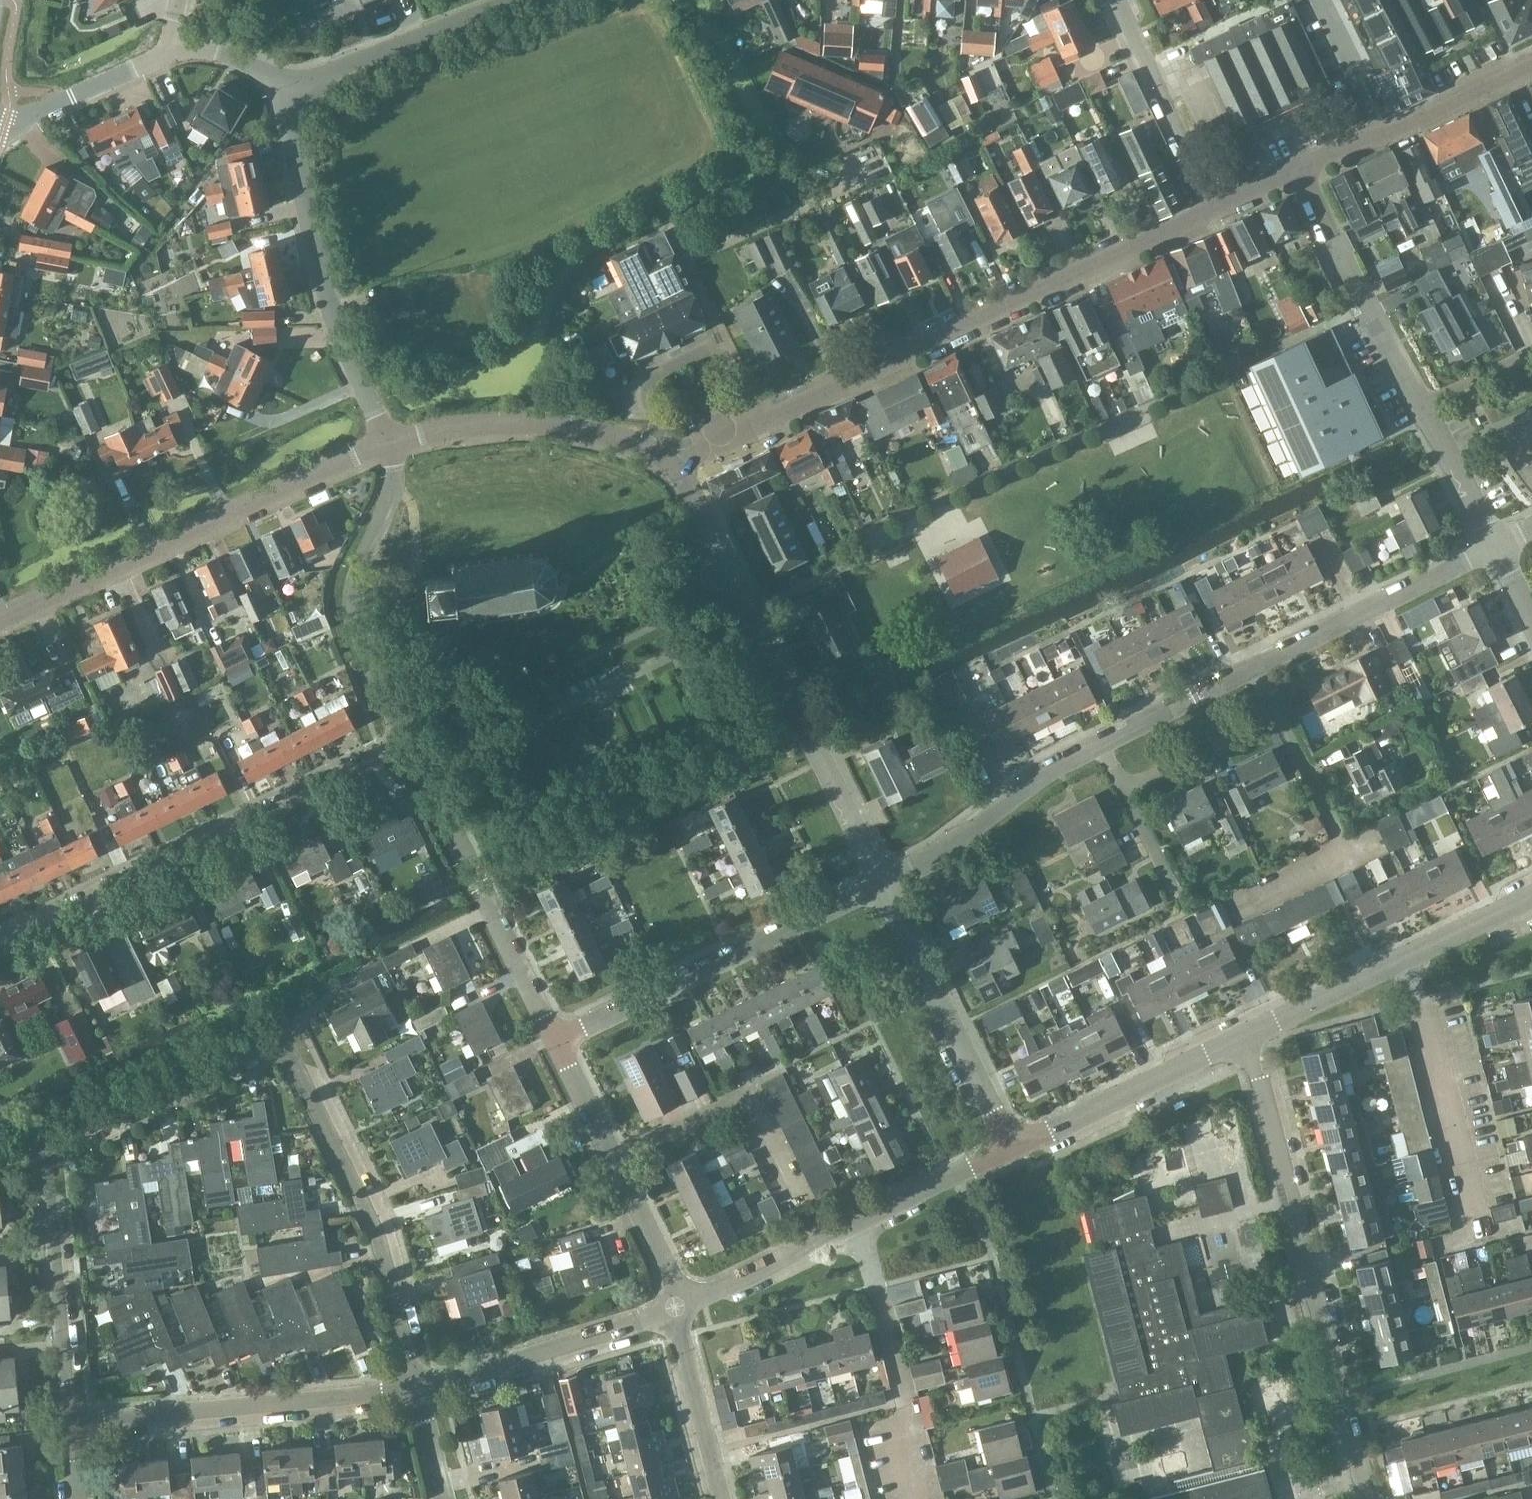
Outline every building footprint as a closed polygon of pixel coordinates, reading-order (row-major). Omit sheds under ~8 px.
[(302,19),(327,9),(331,20),(352,12),(350,5),(361,0),(362,2),(366,0),(295,0),(302,19)] [(793,33),(777,0),(764,0),(761,1),(767,13),(765,15),(780,44),(795,37),(793,33)] [(884,1),(883,15),(894,16),(896,0),(872,0),(884,1)] [(924,9),(930,10),(936,10),(936,15),(953,17),(954,0),(925,0),(924,9)] [(1007,3),(994,2),(994,5),(993,15),(1006,16),(1007,4),(1020,5),(1020,15),(1027,19),(1037,0),(1007,0),(1007,3)] [(1083,21),(1077,9),(1085,5),(1083,0),(1071,0),(1060,5),(1057,0),(1052,0),(1039,6),(1043,13),(1044,12),(1051,29),(1041,34),(1046,45),(1056,40),(1054,34),(1083,21)] [(1160,15),(1161,14),(1187,2),(1186,0),(1153,0),(1160,15)] [(1236,127),(1300,96),(1330,83),(1291,0),(1239,25),(1238,23),(1228,27),(1229,29),(1189,48),(1197,65),(1205,61),(1236,127)] [(1393,0),(1340,0),(1377,73),(1365,79),(1382,116),(1436,91),(1417,54),(1420,52),(1393,0)] [(1420,52),(1443,40),(1427,11),(1447,1),(1462,30),(1483,19),(1474,0),(1393,0),(1420,52)] [(1488,1),(1511,47),(1531,36),(1531,0),(1520,5),(1517,0),(1491,0),(1488,1)] [(1200,1),(1189,7),(1195,21),(1208,15),(1201,1),(1200,1)] [(1054,34),(1056,40),(1064,56),(1066,62),(1079,56),(1077,50),(1093,43),(1083,21),(1054,34)] [(962,30),(960,53),(994,56),(996,32),(962,30)] [(793,33),(795,37),(798,46),(820,55),(820,52),(821,43),(794,32),(793,33)] [(852,33),(825,32),(824,54),(851,56),(852,33)] [(1034,50),(1046,45),(1041,34),(1029,40),(1034,50)] [(766,86),(797,99),(800,100),(802,97),(837,112),(836,115),(868,129),(883,94),(781,50),(766,86)] [(860,53),(859,69),(883,79),(884,54),(860,53)] [(1086,57),(1094,77),(1105,72),(1097,53),(1086,57)] [(952,64),(954,80),(959,79),(961,90),(990,85),(986,58),(952,64)] [(1038,87),(1059,78),(1060,77),(1054,66),(1033,75),(1038,87)] [(1131,71),(1117,78),(1130,104),(1144,97),(1131,71)] [(1059,78),(1038,87),(1042,95),(1062,86),(1059,78)] [(1070,85),(1051,94),(1059,111),(1078,102),(1087,97),(1079,81),(1070,85)] [(214,95),(213,96),(208,93),(206,96),(205,95),(203,94),(199,100),(194,108),(198,110),(190,122),(189,124),(194,127),(195,128),(196,127),(209,136),(211,132),(222,139),(223,140),(230,129),(245,105),(233,98),(232,97),(235,92),(221,84),(218,89),(218,88),(217,89),(214,95)] [(1531,140),(1509,97),(1510,96),(1509,95),(1507,96),(1508,96),(1491,104),(1488,105),(1487,106),(1487,107),(1488,107),(1505,141),(1499,144),(1522,192),(1531,187),(1531,143),(1531,140)] [(942,124),(926,96),(906,108),(922,136),(942,124)] [(162,106),(171,126),(184,120),(174,100),(162,106)] [(112,118),(133,164),(147,157),(138,136),(148,131),(137,107),(112,118)] [(155,145),(173,140),(164,111),(146,117),(155,145)] [(1515,182),(1497,145),(1485,151),(1468,115),(1447,125),(1460,153),(1455,155),(1460,166),(1464,174),(1484,164),(1496,191),(1489,194),(1498,212),(1506,228),(1531,215),(1516,181),(1515,182)] [(119,171),(133,164),(112,118),(87,130),(98,154),(109,149),(119,171)] [(1455,155),(1460,153),(1447,125),(1425,135),(1437,161),(1436,162),(1442,174),(1451,169),(1452,170),(1460,166),(1455,155)] [(1139,175),(1160,217),(1161,219),(1183,208),(1162,164),(1160,165),(1141,126),(1126,133),(1145,172),(1139,175)] [(1074,145),(1083,162),(1084,165),(1088,164),(1102,192),(1125,181),(1103,136),(1084,145),(1082,141),(1074,145)] [(1419,142),(1402,150),(1425,201),(1444,192),(1437,176),(1433,178),(1419,142)] [(225,161),(246,156),(244,143),(223,148),(225,161)] [(1039,167),(1037,163),(1028,143),(1012,152),(1023,175),(1007,183),(1012,193),(1014,193),(1029,224),(1046,216),(1044,213),(1052,210),(1033,170),(1039,167)] [(1077,165),(1083,162),(1074,145),(1037,163),(1039,167),(1045,180),(1049,178),(1063,207),(1091,194),(1077,165)] [(976,175),(962,148),(944,157),(957,184),(976,175)] [(1392,152),(1358,167),(1385,225),(1398,219),(1404,234),(1424,225),(1406,186),(1407,185),(1392,152)] [(206,195),(263,183),(257,156),(229,163),(217,165),(221,181),(204,185),(206,195)] [(78,214),(78,215),(82,218),(82,219),(83,220),(91,205),(91,206),(96,196),(94,189),(70,177),(70,178),(46,166),(34,190),(78,214)] [(1331,180),(1337,192),(1353,228),(1378,217),(1357,169),(1331,180)] [(131,185),(145,202),(156,192),(142,176),(131,185)] [(263,183),(206,195),(209,205),(223,202),(225,214),(231,218),(242,216),(241,214),(269,208),(263,183)] [(997,244),(1022,232),(1008,204),(998,186),(973,199),(983,217),(984,216),(997,244)] [(956,189),(927,203),(941,231),(933,235),(949,267),(971,257),(958,231),(974,223),(956,189)] [(75,221),(78,215),(78,214),(34,190),(21,215),(45,227),(53,210),(75,221)] [(873,224),(888,218),(877,196),(863,203),(873,224)] [(1287,198),(1261,210),(1276,243),(1303,231),(1287,198)] [(926,209),(911,216),(920,235),(935,227),(926,209)] [(1256,212),(1231,223),(1238,238),(1248,258),(1273,246),(1257,211),(1256,212)] [(1495,233),(1506,228),(1498,212),(1487,217),(1495,233)] [(855,222),(865,243),(876,237),(866,217),(855,222)] [(829,244),(840,238),(831,220),(820,226),(829,244)] [(210,238),(234,233),(230,221),(206,226),(210,238)] [(1228,227),(1216,235),(1249,306),(1267,297),(1252,262),(1247,265),(1239,248),(1238,248),(1228,227)] [(777,272),(792,264),(776,231),(747,245),(758,267),(772,261),(777,272)] [(895,258),(909,287),(931,276),(909,231),(897,237),(905,253),(895,258)] [(1440,239),(1441,243),(1450,263),(1469,255),(1458,231),(1440,239)] [(1168,265),(1183,301),(1215,289),(1224,312),(1243,305),(1216,235),(1172,251),(1176,262),(1168,265)] [(840,238),(829,244),(839,264),(850,258),(840,238)] [(1491,246),(1501,267),(1510,262),(1501,242),(1491,246)] [(641,243),(611,257),(626,287),(627,286),(635,302),(638,301),(644,313),(617,326),(633,359),(660,346),(661,349),(681,339),(679,336),(707,323),(691,290),(691,289),(674,254),(652,264),(641,243)] [(1429,274),(1436,270),(1451,264),(1441,243),(1420,252),(1429,274)] [(227,286),(283,272),(277,246),(250,252),(253,266),(241,269),(242,272),(225,276),(227,286)] [(1490,272),(1501,267),(1491,246),(1479,251),(1490,272)] [(855,259),(877,303),(899,292),(877,248),(855,259)] [(1478,277),(1490,272),(1479,251),(1468,256),(1478,277)] [(54,268),(56,257),(37,254),(35,265),(54,268)] [(1144,369),(1137,351),(1165,338),(1159,324),(1188,311),(1183,301),(1168,265),(1164,255),(1108,280),(1116,299),(1101,306),(1131,375),(1144,369)] [(9,303),(18,305),(24,275),(19,274),(22,261),(11,259),(9,272),(0,270),(0,302),(9,303)] [(1531,302),(1531,263),(1519,267),(1529,303),(1531,302)] [(1402,265),(1391,270),(1380,275),(1387,290),(1409,280),(1402,265)] [(845,312),(863,303),(845,266),(828,274),(834,286),(831,288),(832,289),(816,298),(829,324),(846,315),(845,312)] [(1466,320),(1459,323),(1446,299),(1451,296),(1436,270),(1415,282),(1421,294),(1424,292),(1432,306),(1418,314),(1429,333),(1431,332),(1442,351),(1455,343),(1464,361),(1489,347),(1479,329),(1478,329),(1474,322),(1466,320)] [(227,286),(229,294),(241,291),(249,307),(264,306),(263,304),(289,297),(283,272),(227,286)] [(218,297),(229,294),(227,286),(216,288),(218,297)] [(776,354),(798,343),(772,291),(735,310),(760,361),(775,353),(776,354)] [(1062,329),(1055,332),(1058,339),(1065,336),(1087,380),(1120,364),(1087,294),(1053,310),(1062,329)] [(9,303),(0,302),(0,347),(6,348),(8,337),(16,338),(22,306),(18,305),(9,303)] [(1044,311),(1012,326),(1019,342),(1031,337),(1038,352),(1031,355),(1031,356),(1036,367),(1040,365),(1048,381),(1051,388),(1075,377),(1044,311)] [(244,326),(274,325),(274,312),(244,313),(244,326)] [(1005,369),(1031,356),(1031,355),(1038,352),(1031,337),(1019,342),(1012,326),(990,337),(1005,369)] [(1332,346),(1325,330),(1318,334),(1317,334),(1249,365),(1299,473),(1340,454),(1338,450),(1349,445),(1361,439),(1363,444),(1381,435),(1338,343),(1332,346)] [(16,364),(23,365),(44,368),(47,354),(19,348),(16,364)] [(226,367),(236,372),(262,384),(273,360),(247,348),(240,363),(230,358),(226,367)] [(226,367),(230,358),(214,351),(210,360),(226,367)] [(994,440),(984,419),(971,394),(975,393),(959,362),(959,360),(950,357),(949,358),(924,370),(933,388),(937,387),(970,452),(994,440)] [(221,378),(226,367),(210,360),(204,371),(221,378)] [(182,393),(167,363),(150,371),(164,402),(182,393)] [(974,390),(987,384),(977,364),(964,370),(974,390)] [(51,370),(44,368),(23,365),(19,386),(48,392),(49,387),(54,388),(56,376),(50,375),(51,370)] [(1040,365),(1032,369),(1040,385),(1048,381),(1040,365)] [(262,384),(236,372),(226,367),(221,378),(231,383),(225,396),(251,408),(262,384)] [(2,414),(10,373),(0,371),(0,414),(2,414)] [(917,372),(857,400),(875,436),(919,415),(915,406),(929,398),(917,372)] [(973,396),(984,419),(1006,408),(995,386),(973,396)] [(810,417),(814,427),(821,441),(841,432),(844,439),(863,431),(863,433),(869,431),(854,397),(810,417)] [(100,428),(88,402),(72,408),(84,435),(100,428)] [(946,421),(938,402),(923,408),(931,427),(946,421)] [(134,424),(139,435),(149,456),(177,443),(170,428),(181,422),(176,412),(165,418),(167,422),(156,427),(150,416),(134,424)] [(1496,430),(1493,431),(1495,435),(1500,446),(1506,456),(1512,467),(1518,476),(1526,486),(1529,490),(1531,493),(1531,416),(1496,430)] [(149,456),(139,435),(134,424),(118,432),(123,443),(111,449),(109,444),(97,450),(102,460),(103,459),(110,474),(120,469),(121,470),(149,456)] [(840,480),(829,456),(822,459),(808,430),(777,444),(791,474),(789,475),(793,485),(821,471),(828,486),(840,480)] [(829,456),(840,480),(841,482),(853,477),(838,444),(826,450),(829,456)] [(27,452),(0,448),(0,469),(24,472),(27,452)] [(708,477),(719,499),(753,483),(760,499),(745,506),(777,572),(805,558),(773,493),(767,496),(759,479),(779,470),(769,448),(708,477)] [(947,463),(954,489),(973,484),(967,458),(947,463)] [(1407,519),(1431,507),(1420,486),(1396,498),(1406,518),(1407,519)] [(1361,516),(1382,506),(1375,492),(1354,502),(1361,516)] [(1308,511),(1319,534),(1330,528),(1319,506),(1308,511)] [(1400,548),(1412,542),(1415,536),(1417,540),(1441,528),(1431,507),(1407,519),(1406,518),(1389,527),(1400,548)] [(311,511),(290,521),(303,549),(299,551),(304,562),(329,551),(324,540),(331,537),(324,521),(317,525),(311,511)] [(1308,539),(1319,534),(1308,511),(1297,517),(1308,539)] [(279,528),(259,537),(268,555),(280,579),(299,570),(279,528)] [(263,571),(249,543),(229,552),(243,581),(255,575),(265,595),(274,590),(264,570),(263,571)] [(1283,558),(1299,590),(1324,578),(1307,545),(1283,558)] [(1352,573),(1365,566),(1355,545),(1342,552),(1352,573)] [(992,567),(982,547),(960,558),(957,551),(965,547),(965,546),(938,559),(956,595),(983,582),(982,581),(974,585),(970,578),(992,567)] [(454,577),(427,580),(431,609),(458,606),(459,618),(529,609),(538,607),(552,600),(558,587),(557,574),(556,572),(547,561),(530,557),(523,555),(452,564),(454,577)] [(217,603),(235,595),(218,558),(196,568),(213,605),(217,603)] [(1275,602),(1299,590),(1283,558),(1259,570),(1275,602)] [(1251,614),(1275,602),(1259,570),(1235,582),(1251,614)] [(150,590),(158,608),(154,610),(161,622),(167,619),(171,628),(190,619),(186,611),(187,610),(172,579),(150,590)] [(1241,620),(1251,614),(1235,582),(1210,594),(1229,632),(1230,631),(1231,634),(1242,629),(1241,626),(1242,622),(1241,620)] [(816,610),(803,616),(825,662),(854,648),(839,617),(856,608),(847,591),(838,596),(832,584),(809,596),(816,610)] [(239,595),(251,622),(267,615),(255,588),(239,595)] [(1448,639),(1486,619),(1476,599),(1438,618),(1448,639)] [(1168,615),(1184,649),(1209,636),(1193,603),(1168,615)] [(106,650),(82,661),(81,661),(89,678),(114,667),(115,670),(141,659),(119,611),(94,623),(106,650)] [(1160,661),(1184,649),(1168,615),(1143,627),(1160,661)] [(1486,619),(1448,639),(1461,663),(1450,669),(1457,684),(1458,683),(1464,696),(1485,685),(1479,673),(1498,663),(1488,645),(1497,640),(1486,619)] [(319,633),(315,623),(298,630),(303,640),(319,633)] [(1136,673),(1160,661),(1143,627),(1119,639),(1136,673)] [(1020,645),(983,660),(995,691),(1041,672),(1040,668),(1067,657),(1058,634),(1032,644),(1035,650),(1023,654),(1020,645)] [(209,647),(223,675),(256,659),(244,635),(227,644),(225,640),(209,647)] [(1398,664),(1412,657),(1402,637),(1388,644),(1398,664)] [(1111,685),(1136,673),(1119,639),(1094,652),(1111,685)] [(279,649),(264,653),(268,671),(284,666),(279,649)] [(1354,705),(1362,702),(1389,688),(1370,651),(1342,664),(1345,671),(1307,689),(1319,712),(1357,693),(1359,696),(1352,700),(1354,705)] [(181,691),(197,684),(185,657),(169,665),(181,691)] [(168,700),(181,694),(167,665),(155,671),(168,700)] [(1056,680),(1072,713),(1097,701),(1080,668),(1056,680)] [(54,669),(0,694),(0,696),(9,715),(45,699),(51,712),(84,698),(71,670),(57,677),(54,669)] [(1477,721),(1525,697),(1514,676),(1487,689),(1493,700),(1482,705),(1482,706),(1472,711),(1477,721)] [(948,685),(958,707),(969,702),(959,680),(948,685)] [(1048,725),(1072,713),(1056,680),(1032,692),(1048,725)] [(302,688),(308,700),(316,697),(309,684),(302,688)] [(947,712),(958,707),(948,685),(937,691),(947,712)] [(300,704),(308,700),(302,688),(294,692),(300,704)] [(1024,737),(1048,725),(1032,692),(1007,704),(1024,737)] [(1477,721),(1482,730),(1492,725),(1497,736),(1488,741),(1495,756),(1521,743),(1514,730),(1531,721),(1531,711),(1525,697),(1477,721)] [(317,718),(327,739),(354,726),(343,704),(328,712),(324,705),(315,710),(319,717),(317,718)] [(999,750),(1024,737),(1007,704),(982,717),(999,750)] [(61,727),(70,747),(100,733),(99,731),(108,727),(100,709),(78,719),(78,720),(61,727)] [(327,739),(317,718),(313,711),(300,717),(304,725),(290,732),(301,753),(327,739)] [(249,717),(256,730),(264,726),(258,713),(249,717)] [(248,734),(256,730),(249,717),(241,721),(248,734)] [(1393,719),(1370,731),(1376,743),(1379,741),(1381,746),(1392,740),(1390,736),(1400,731),(1393,719)] [(275,766),(301,753),(290,732),(264,745),(275,766)] [(864,753),(889,804),(917,791),(914,785),(949,768),(934,738),(909,750),(912,757),(903,761),(893,740),(864,753)] [(275,766),(264,745),(263,746),(259,739),(248,744),(252,751),(238,759),(249,780),(275,766)] [(1365,748),(1343,759),(1361,796),(1362,795),(1367,803),(1382,795),(1406,783),(1394,759),(1386,763),(1375,743),(1365,748)] [(175,755),(181,767),(190,763),(184,750),(175,755)] [(1531,764),(1531,750),(1523,755),(1529,765),(1531,764)] [(1235,769),(1242,783),(1230,789),(1244,815),(1256,808),(1250,798),(1286,780),(1271,751),(1235,769)] [(1499,758),(1504,768),(1520,761),(1515,751),(1499,758)] [(181,767),(175,755),(167,759),(173,771),(181,767)] [(185,772),(190,783),(200,804),(227,790),(217,769),(201,777),(196,766),(185,772)] [(123,779),(128,791),(136,787),(130,775),(123,779)] [(1522,793),(1515,778),(1507,782),(1514,797),(1531,831),(1531,788),(1522,793)] [(121,795),(128,791),(123,779),(115,783),(121,795)] [(174,817),(200,804),(190,783),(164,796),(174,817)] [(1200,786),(1162,804),(1182,845),(1215,830),(1210,819),(1214,816),(1200,786)] [(720,830),(747,818),(736,795),(710,808),(720,830)] [(148,830),(174,817),(164,796),(137,809),(148,830)] [(1070,845),(1084,839),(1108,827),(1093,797),(1055,816),(1070,845)] [(1507,843),(1531,831),(1514,797),(1490,809),(1507,843)] [(388,800),(351,818),(361,839),(370,856),(396,843),(400,853),(424,841),(411,814),(399,819),(389,799),(388,800)] [(148,830),(137,809),(136,809),(132,800),(115,807),(120,817),(110,822),(120,843),(148,830)] [(1482,855),(1507,843),(1490,809),(1466,821),(1482,855)] [(48,815),(54,828),(62,824),(56,811),(48,815)] [(1378,831),(1400,821),(1395,811),(1373,821),(1378,831)] [(654,820),(663,838),(674,832),(665,814),(654,820)] [(1231,855),(1248,847),(1243,836),(1232,814),(1220,820),(1231,842),(1226,845),(1231,855)] [(46,832),(54,828),(48,815),(40,819),(46,832)] [(731,852),(757,839),(747,818),(720,830),(731,852)] [(1383,841),(1405,831),(1400,821),(1378,831),(1383,841)] [(56,833),(57,835),(72,866),(99,853),(89,832),(74,839),(69,827),(56,833)] [(1090,850),(1114,837),(1108,827),(1084,839),(1090,850)] [(1405,831),(1383,841),(1388,852),(1409,841),(1405,831)] [(318,834),(280,852),(291,873),(297,886),(312,879),(310,875),(328,867),(330,869),(336,883),(353,874),(353,873),(349,866),(347,861),(340,848),(328,854),(318,834)] [(682,846),(687,856),(713,844),(708,834),(682,846)] [(45,878),(72,866),(57,835),(44,841),(44,842),(30,848),(45,878)] [(1,854),(9,850),(3,837),(0,839),(0,852),(1,854)] [(1097,863),(1121,851),(1114,837),(1090,850),(1097,863)] [(741,873),(768,860),(757,839),(731,852),(741,873)] [(45,878),(30,848),(4,860),(19,891),(45,878)] [(1428,861),(1445,895),(1469,883),(1453,849),(1428,861)] [(1121,851),(1097,863),(1103,875),(1127,863),(1121,851)] [(19,891),(4,860),(0,862),(0,899),(19,891)] [(778,883),(768,860),(741,873),(729,878),(729,877),(703,889),(708,900),(734,887),(734,888),(745,882),(752,895),(778,883)] [(1420,907),(1445,895),(1428,861),(1403,873),(1420,907)] [(422,892),(444,878),(436,866),(414,879),(422,892)] [(210,888),(221,909),(225,918),(239,911),(234,902),(247,896),(248,898),(260,892),(268,907),(280,901),(272,884),(260,890),(249,868),(210,888)] [(963,927),(964,927),(998,911),(981,875),(980,875),(978,872),(973,874),(947,894),(934,899),(949,930),(962,924),(963,927)] [(1396,919),(1420,907),(1403,873),(1379,884),(1396,919)] [(582,887),(587,897),(612,884),(607,875),(582,887)] [(548,914),(575,901),(565,878),(537,891),(548,914)] [(1322,883),(1333,905),(1343,900),(1332,878),(1322,883)] [(1092,886),(1077,894),(1096,933),(1110,926),(1148,907),(1134,880),(1112,891),(1106,879),(1092,886)] [(1396,919),(1379,884),(1362,893),(1357,882),(1342,889),(1347,900),(1354,897),(1370,931),(1396,919)] [(1323,910),(1333,905),(1322,883),(1312,888),(1323,910)] [(1313,915),(1323,910),(1312,888),(1302,893),(1313,915)] [(1303,920),(1313,915),(1302,893),(1292,898),(1303,920)] [(1293,924),(1303,920),(1292,898),(1282,903),(1293,924)] [(186,899),(139,921),(152,949),(145,952),(149,960),(155,963),(161,962),(166,957),(167,951),(164,943),(199,927),(186,899)] [(558,935),(586,922),(596,918),(591,907),(581,912),(575,901),(548,914),(558,935)] [(1282,929),(1293,924),(1282,903),(1272,908),(1282,929)] [(1272,934),(1282,929),(1272,908),(1262,913),(1272,934)] [(293,912),(283,916),(291,935),(301,930),(293,912)] [(1262,939),(1272,934),(1262,913),(1252,918),(1262,939)] [(568,957),(596,944),(607,939),(608,940),(634,927),(629,917),(603,930),(592,935),(586,922),(558,935),(568,957)] [(1252,944),(1262,939),(1252,918),(1242,923),(1252,944)] [(1242,949),(1252,944),(1242,923),(1232,927),(1242,949)] [(202,933),(216,960),(229,954),(215,926),(202,933)] [(967,967),(977,989),(984,1002),(999,994),(994,983),(1017,972),(1009,955),(1019,950),(1011,932),(990,942),(995,953),(967,967)] [(445,990),(471,977),(457,951),(455,952),(447,937),(424,949),(445,990)] [(133,996),(155,985),(137,949),(120,958),(117,953),(113,955),(105,938),(76,953),(97,996),(126,982),(133,996)] [(1199,950),(1215,984),(1240,972),(1224,938),(1199,950)] [(389,969),(396,965),(417,955),(411,943),(382,957),(388,969),(389,969)] [(596,944),(568,957),(579,980),(619,961),(621,960),(615,947),(601,954),(596,944)] [(1215,984),(1199,950),(1184,957),(1179,947),(1170,952),(1175,961),(1191,995),(1215,984)] [(1088,956),(1098,974),(1110,966),(1099,949),(1088,956)] [(1150,973),(1166,1007),(1191,995),(1175,961),(1170,952),(1161,956),(1166,966),(1150,973)] [(1071,999),(1093,993),(1084,960),(1062,966),(1071,999)] [(795,977),(809,1004),(831,993),(818,966),(795,977)] [(50,995),(39,971),(0,989),(15,1020),(36,1010),(32,1002),(38,999),(39,1000),(50,995)] [(156,982),(168,1004),(185,995),(174,973),(156,982)] [(1166,1007),(1150,973),(1133,982),(1129,973),(1115,980),(1122,994),(1128,991),(1141,1019),(1166,1007)] [(379,1019),(390,1014),(373,977),(349,989),(357,1006),(332,1018),(341,1037),(352,1032),(361,1050),(388,1037),(379,1019)] [(787,1014),(809,1004),(795,977),(774,987),(787,1014)] [(792,1024),(787,1014),(774,987),(753,997),(766,1025),(777,1019),(781,1029),(792,1024)] [(771,1034),(766,1025),(753,997),(731,1008),(744,1035),(758,1029),(775,1064),(785,1059),(773,1033),(771,1034)] [(1531,1022),(1531,997),(1512,1002),(1515,1014),(1493,1020),(1496,1031),(1531,1022)] [(980,1028),(1011,1012),(1007,1002),(975,1018),(980,1028)] [(475,1054),(501,1042),(488,1016),(485,1017),(478,1003),(455,1014),(475,1054)] [(418,1031),(420,1034),(423,1039),(427,1037),(423,1029),(424,1028),(449,1016),(444,1005),(413,1020),(418,1031)] [(1087,1026),(1104,1061),(1129,1048),(1112,1014),(1108,1005),(1087,1016),(1091,1025),(1087,1026)] [(723,1046),(744,1035),(731,1008),(710,1018),(723,1046)] [(96,1047),(78,1012),(53,1024),(71,1060),(96,1047)] [(828,1038),(816,1012),(806,1017),(818,1043),(828,1038)] [(727,1055),(723,1046),(710,1018),(687,1029),(701,1056),(713,1050),(719,1061),(720,1060),(732,1085),(742,1080),(738,1073),(729,1054),(727,1055)] [(19,1056),(1,1021),(0,1022),(0,1065),(19,1056)] [(1531,1047),(1531,1022),(1496,1031),(1499,1042),(1521,1036),(1524,1049),(1531,1047)] [(1104,1061),(1087,1026),(1073,1033),(1068,1024),(1058,1029),(1079,1073),(1080,1072),(1083,1077),(1098,1070),(1095,1065),(1104,1061)] [(1038,1050),(1055,1084),(1079,1073),(1062,1038),(1058,1029),(1050,1032),(1048,1033),(1053,1043),(1038,1050)] [(1378,1060),(1384,1058),(1407,1053),(1401,1029),(1378,1035),(1372,1037),(1378,1060)] [(384,1051),(390,1063),(361,1077),(378,1113),(407,1099),(406,1097),(414,1093),(406,1078),(417,1072),(409,1056),(427,1047),(423,1039),(420,1034),(384,1051)] [(647,1121),(677,1106),(663,1078),(667,1076),(652,1046),(622,1061),(635,1088),(631,1090),(647,1121)] [(1306,1078),(1340,1070),(1334,1046),(1300,1055),(1306,1078)] [(1531,1071),(1531,1047),(1524,1049),(1527,1060),(1504,1066),(1507,1078),(1531,1071)] [(1030,1096),(1055,1084),(1038,1050),(1013,1062),(1030,1096)] [(1390,1082),(1413,1077),(1407,1053),(1384,1058),(1390,1082)] [(832,1101),(840,1097),(874,1081),(862,1056),(819,1077),(823,1084),(832,1101)] [(738,1073),(742,1080),(743,1082),(762,1073),(757,1063),(738,1073)] [(707,1091),(695,1066),(676,1075),(688,1100),(707,1091)] [(507,1119),(533,1107),(521,1081),(518,1083),(510,1067),(487,1078),(507,1119)] [(1312,1103),(1346,1094),(1340,1070),(1306,1078),(1312,1103)] [(474,1071),(445,1085),(452,1099),(481,1085),(474,1071)] [(1507,1078),(1510,1088),(1531,1082),(1531,1071),(1507,1078)] [(766,1095),(787,1085),(781,1073),(760,1083),(766,1095)] [(1396,1106),(1419,1100),(1413,1077),(1390,1082),(1396,1106)] [(835,1130),(843,1126),(886,1105),(874,1081),(840,1097),(848,1115),(842,1118),(841,1116),(831,1121),(835,1130)] [(771,1107),(792,1096),(787,1085),(766,1095),(771,1107)] [(1352,1117),(1361,1115),(1359,1107),(1360,1106),(1361,1103),(1359,1096),(1357,1094),(1355,1094),(1355,1092),(1346,1094),(1312,1103),(1317,1125),(1352,1117)] [(1485,1106),(1499,1105),(1498,1093),(1484,1094),(1485,1106)] [(777,1118),(798,1108),(792,1096),(771,1107),(777,1118)] [(222,1120),(226,1141),(240,1139),(247,1186),(276,1182),(264,1100),(251,1102),(253,1116),(222,1120)] [(1402,1130),(1425,1125),(1419,1100),(1396,1106),(1402,1130)] [(863,1147),(898,1130),(886,1105),(843,1126),(848,1135),(856,1131),(863,1147)] [(783,1130),(804,1120),(798,1108),(777,1118),(783,1130)] [(1499,1113),(1486,1117),(1491,1134),(1504,1130),(1499,1113)] [(1324,1150),(1358,1142),(1368,1139),(1361,1115),(1352,1117),(1317,1125),(1324,1150)] [(235,1202),(226,1141),(222,1120),(209,1122),(211,1136),(180,1141),(183,1161),(199,1159),(206,1207),(235,1202)] [(788,1142),(809,1132),(804,1120),(783,1130),(788,1142)] [(429,1124),(413,1132),(391,1142),(401,1162),(397,1164),(404,1179),(419,1172),(418,1170),(440,1159),(445,1171),(466,1161),(456,1140),(441,1148),(429,1124)] [(1408,1154),(1431,1148),(1425,1125),(1402,1130),(1408,1154)] [(1380,1129),(1385,1153),(1397,1150),(1392,1127),(1380,1129)] [(515,1141),(510,1133),(475,1150),(486,1173),(494,1169),(515,1212),(571,1185),(558,1158),(547,1163),(539,1147),(549,1142),(542,1128),(515,1141)] [(898,1130),(863,1147),(871,1162),(868,1164),(867,1160),(848,1169),(854,1182),(910,1155),(898,1130)] [(794,1153),(815,1143),(809,1132),(788,1142),(794,1153)] [(1531,1147),(1531,1134),(1523,1137),(1526,1148),(1531,1147)] [(193,1223),(183,1161),(180,1141),(167,1143),(169,1157),(138,1161),(141,1183),(157,1180),(164,1227),(193,1223)] [(1330,1174),(1364,1165),(1358,1142),(1324,1150),(1330,1174)] [(728,1162),(748,1152),(744,1145),(741,1143),(722,1153),(700,1163),(694,1151),(667,1165),(678,1187),(728,1162)] [(800,1165),(821,1155),(815,1143),(794,1153),(800,1165)] [(1495,1152),(1499,1162),(1517,1154),(1513,1144),(1495,1152)] [(1170,1146),(1157,1149),(1160,1166),(1173,1164),(1170,1146)] [(1414,1177),(1437,1171),(1431,1148),(1408,1154),(1414,1177)] [(805,1177),(826,1167),(821,1155),(800,1165),(805,1177)] [(150,1243),(141,1183),(138,1161),(125,1163),(127,1177),(95,1182),(98,1203),(115,1200),(120,1231),(103,1234),(105,1250),(150,1243)] [(733,1173),(728,1162),(678,1187),(689,1208),(715,1195),(710,1184),(733,1173)] [(1335,1197),(1380,1185),(1375,1163),(1364,1165),(1330,1174),(1335,1197)] [(287,1166),(289,1178),(301,1177),(300,1164),(287,1166)] [(811,1189),(832,1178),(826,1167),(805,1177),(811,1189)] [(1505,1187),(1523,1183),(1520,1168),(1502,1172),(1505,1187)] [(1420,1200),(1443,1194),(1437,1171),(1414,1177),(1420,1200)] [(832,1178),(811,1189),(817,1200),(838,1190),(832,1178)] [(240,1234),(301,1224),(320,1220),(318,1209),(307,1211),(301,1179),(281,1182),(284,1198),(236,1206),(240,1234)] [(471,1199),(486,1195),(483,1184),(456,1192),(459,1202),(450,1204),(451,1210),(426,1218),(435,1247),(480,1234),(471,1199)] [(1342,1220),(1387,1209),(1380,1185),(1335,1197),(1342,1220)] [(1172,1243),(1154,1248),(1150,1228),(1153,1227),(1153,1226),(1151,1226),(1143,1195),(1145,1194),(1145,1193),(1135,1196),(1133,1187),(1111,1197),(1112,1201),(1082,1209),(1082,1210),(1084,1210),(1092,1241),(1091,1242),(1091,1243),(1098,1241),(1101,1250),(1082,1255),(1115,1381),(1117,1381),(1122,1400),(1112,1403),(1120,1435),(1197,1415),(1211,1470),(1171,1480),(1172,1481),(1174,1481),(1176,1490),(1147,1498),(1158,1496),(1159,1498),(1271,1498),(1263,1466),(1253,1469),(1247,1449),(1254,1438),(1251,1426),(1253,1426),(1252,1425),(1242,1427),(1232,1390),(1234,1389),(1234,1388),(1232,1388),(1232,1386),(1223,1353),(1267,1341),(1259,1309),(1243,1313),(1241,1303),(1199,1314),(1190,1316),(1188,1307),(1197,1305),(1186,1263),(1178,1265),(1172,1243)] [(1212,1188),(1195,1193),(1199,1208),(1216,1204),(1212,1188)] [(1443,1194),(1420,1200),(1426,1225),(1449,1219),(1443,1194)] [(699,1230),(748,1205),(744,1196),(721,1207),(715,1195),(689,1208),(699,1230)] [(1493,1222),(1494,1222),(1517,1216),(1513,1201),(1490,1207),(1493,1222)] [(748,1205),(699,1230),(710,1252),(737,1239),(731,1227),(753,1216),(748,1205)] [(1387,1209),(1342,1220),(1348,1244),(1393,1233),(1387,1209)] [(320,1220),(301,1224),(303,1239),(257,1247),(262,1276),(343,1263),(340,1250),(327,1252),(320,1220)] [(516,1226),(524,1243),(538,1236),(530,1220),(516,1226)] [(1206,1256),(1205,1252),(1221,1245),(1212,1227),(1179,1243),(1189,1264),(1206,1256)] [(568,1297),(611,1284),(598,1242),(587,1246),(583,1232),(558,1239),(562,1253),(570,1251),(574,1267),(561,1271),(568,1297)] [(150,1243),(105,1250),(108,1263),(121,1261),(126,1294),(146,1291),(143,1274),(191,1266),(187,1238),(150,1243)] [(1360,1292),(1395,1283),(1385,1248),(1367,1253),(1370,1264),(1354,1268),(1360,1292)] [(497,1252),(476,1259),(449,1267),(453,1278),(443,1281),(447,1292),(452,1290),(464,1328),(485,1322),(479,1301),(499,1295),(491,1270),(501,1267),(497,1252)] [(1531,1276),(1526,1253),(1515,1256),(1528,1309),(1531,1308),(1531,1276)] [(1505,1315),(1528,1309),(1515,1256),(1503,1259),(1509,1282),(1497,1285),(1505,1315)] [(519,1272),(531,1269),(529,1258),(516,1262),(519,1272)] [(1426,1276),(1438,1273),(1435,1261),(1423,1264),(1426,1276)] [(1505,1315),(1497,1285),(1485,1288),(1479,1265),(1468,1268),(1481,1321),(1505,1315)] [(1457,1327),(1481,1321),(1468,1268),(1457,1271),(1463,1293),(1450,1297),(1457,1327)] [(313,1336),(320,1353),(349,1341),(354,1354),(367,1349),(337,1273),(309,1285),(327,1330),(313,1336)] [(1432,1300),(1444,1296),(1438,1273),(1426,1276),(1432,1300)] [(320,1353),(313,1336),(290,1277),(263,1288),(281,1332),(265,1339),(273,1358),(303,1346),(308,1358),(320,1353)] [(273,1358),(265,1339),(243,1282),(216,1293),(234,1337),(220,1343),(227,1362),(257,1350),(262,1363),(273,1358)] [(1366,1316),(1401,1306),(1395,1283),(1360,1292),(1366,1316)] [(982,1320),(982,1319),(973,1284),(940,1292),(950,1329),(954,1328),(954,1327),(982,1320)] [(227,1362),(220,1343),(196,1285),(170,1296),(189,1341),(172,1348),(180,1367),(210,1354),(215,1367),(227,1362)] [(180,1367),(172,1348),(156,1307),(168,1301),(165,1293),(152,1298),(149,1290),(108,1307),(115,1322),(129,1317),(136,1336),(123,1342),(122,1337),(110,1342),(123,1375),(164,1358),(169,1371),(180,1367)] [(0,1293),(0,1319),(8,1318),(6,1292),(0,1293)] [(1438,1322),(1450,1319),(1444,1296),(1432,1300),(1438,1322)] [(894,1304),(894,1305),(897,1317),(926,1310),(923,1297),(894,1304)] [(1372,1339),(1407,1330),(1401,1306),(1366,1316),(1372,1339)] [(996,1355),(996,1354),(986,1318),(982,1319),(982,1320),(954,1327),(954,1328),(963,1364),(967,1363),(966,1362),(996,1355)] [(1450,1319),(1438,1322),(1442,1337),(1454,1334),(1450,1319)] [(842,1325),(852,1367),(877,1360),(869,1330),(854,1334),(851,1323),(842,1325)] [(829,1373),(852,1367),(842,1325),(831,1328),(834,1339),(822,1343),(829,1373)] [(1407,1330),(1372,1339),(1379,1363),(1422,1352),(1416,1328),(1407,1330)] [(829,1373),(822,1343),(808,1346),(805,1335),(796,1337),(806,1378),(808,1387),(817,1384),(815,1376),(829,1373)] [(808,1387),(806,1378),(796,1337),(786,1340),(789,1351),(775,1355),(783,1384),(795,1381),(797,1390),(808,1387)] [(15,1384),(12,1358),(1,1359),(0,1347),(0,1385),(15,1384)] [(783,1384),(775,1355),(762,1358),(759,1347),(749,1349),(760,1390),(783,1384)] [(735,1396),(760,1390),(749,1349),(738,1352),(741,1363),(728,1367),(735,1396)] [(966,1362),(967,1363),(970,1376),(956,1379),(962,1403),(1009,1391),(1000,1353),(996,1354),(996,1355),(966,1362)] [(913,1377),(942,1370),(939,1357),(910,1364),(913,1377)] [(600,1404),(652,1391),(650,1382),(638,1385),(635,1370),(605,1378),(609,1392),(598,1395),(600,1404)] [(942,1370),(913,1377),(916,1389),(945,1381),(942,1370)] [(581,1410),(572,1375),(559,1378),(568,1413),(581,1410)] [(0,1385),(0,1422),(8,1421),(6,1411),(17,1410),(15,1384),(0,1385)] [(921,1409),(938,1401),(931,1387),(914,1395),(921,1409)] [(860,1394),(861,1398),(863,1406),(887,1400),(883,1388),(860,1394)] [(557,1390),(556,1390),(542,1394),(548,1420),(563,1416),(557,1390)] [(617,1425),(647,1417),(643,1404),(655,1401),(652,1391),(600,1404),(603,1417),(615,1414),(617,1425)] [(839,1412),(863,1406),(861,1398),(837,1404),(839,1412)] [(488,1434),(521,1426),(515,1401),(481,1410),(488,1434)] [(816,1418),(839,1412),(837,1404),(814,1410),(816,1418)] [(816,1418),(814,1410),(812,1410),(811,1407),(790,1412),(790,1415),(793,1424),(816,1418)] [(1531,1443),(1531,1407),(1522,1409),(1531,1443)] [(1506,1450),(1531,1443),(1522,1409),(1497,1416),(1506,1450)] [(575,1437),(583,1435),(578,1412),(569,1414),(575,1437)] [(770,1430),(793,1424),(790,1415),(767,1421),(770,1430)] [(1482,1456),(1506,1450),(1497,1416),(1473,1422),(1482,1456)] [(610,1452),(664,1438),(662,1428),(650,1431),(647,1417),(617,1425),(621,1438),(608,1441),(610,1452)] [(770,1430),(767,1421),(766,1417),(742,1424),(746,1437),(770,1430)] [(854,1430),(851,1419),(851,1418),(825,1424),(828,1436),(854,1430)] [(1022,1456),(1021,1456),(1012,1419),(978,1428),(988,1465),(992,1464),(992,1463),(1022,1456)] [(1458,1462),(1482,1456),(1473,1422),(1449,1428),(1458,1462)] [(521,1426),(488,1434),(494,1459),(534,1449),(531,1438),(525,1440),(521,1426)] [(1433,1469),(1458,1462),(1449,1428),(1424,1435),(1433,1469)] [(971,1450),(978,1450),(978,1429),(970,1429),(971,1450)] [(1424,1435),(1421,1436),(1420,1433),(1416,1431),(1409,1432),(1407,1436),(1408,1439),(1399,1441),(1411,1486),(1422,1484),(1419,1472),(1433,1469),(1424,1435)] [(23,1469),(21,1445),(9,1446),(8,1435),(0,1435),(0,1472),(23,1469)] [(580,1461),(589,1458),(583,1435),(575,1437),(580,1461)] [(362,1472),(363,1484),(374,1483),(373,1471),(387,1469),(388,1477),(401,1476),(399,1449),(385,1451),(384,1437),(359,1439),(362,1472)] [(850,1455),(858,1453),(854,1437),(846,1439),(850,1455)] [(540,1457),(572,1449),(569,1438),(537,1446),(540,1457)] [(629,1472),(659,1464),(655,1450),(667,1447),(664,1438),(610,1452),(613,1463),(626,1460),(629,1472)] [(363,1484),(362,1472),(359,1439),(335,1442),(336,1456),(325,1458),(328,1488),(340,1487),(339,1474),(351,1473),(352,1488),(363,1487),(363,1484)] [(767,1476),(797,1468),(794,1456),(804,1453),(801,1442),(791,1444),(750,1454),(752,1465),(764,1462),(767,1476)] [(328,1488),(325,1458),(313,1459),(312,1444),(287,1446),(291,1478),(292,1494),(303,1493),(301,1477),(315,1476),(316,1489),(328,1488)] [(291,1478),(287,1446),(263,1449),(264,1463),(252,1465),(256,1498),(268,1498),(266,1481),(280,1479),(281,1495),(292,1494),(291,1478)] [(572,1449),(540,1457),(543,1469),(575,1461),(572,1449)] [(252,1465),(241,1466),(239,1451),(215,1453),(218,1485),(243,1483),(245,1498),(256,1498),(252,1465)] [(218,1485),(215,1453),(191,1456),(192,1471),(181,1472),(183,1498),(196,1498),(194,1488),(218,1485)] [(856,1479),(864,1477),(858,1453),(850,1455),(856,1479)] [(992,1464),(1001,1498),(1006,1498),(1035,1491),(1025,1455),(1021,1456),(1022,1456),(992,1463),(992,1464)] [(938,1477),(968,1470),(965,1457),(935,1465),(938,1477)] [(586,1484),(595,1482),(589,1458),(580,1461),(586,1484)] [(181,1472),(169,1473),(168,1459),(143,1461),(147,1493),(147,1498),(159,1498),(158,1491),(171,1490),(172,1498),(183,1498),(181,1472)] [(147,1493),(143,1461),(119,1463),(122,1495),(115,1496),(116,1498),(147,1498),(147,1493)] [(635,1495),(676,1484),(673,1474),(662,1477),(659,1464),(629,1472),(635,1495)] [(813,1489),(810,1479),(800,1481),(797,1468),(767,1476),(770,1489),(759,1492),(761,1498),(772,1498),(813,1489)] [(1512,1473),(1514,1482),(1523,1480),(1524,1484),(1531,1482),(1531,1468),(1512,1473)] [(25,1493),(23,1469),(0,1472),(0,1495),(25,1493)] [(538,1495),(532,1470),(499,1478),(504,1498),(521,1498),(538,1495)] [(968,1470),(938,1477),(942,1489),(971,1482),(968,1470)] [(1490,1488),(1514,1482),(1512,1473),(1488,1480),(1490,1488)] [(864,1477),(856,1479),(857,1486),(842,1490),(844,1498),(870,1498),(864,1477)] [(1466,1495),(1490,1488),(1488,1480),(1464,1486),(1466,1495)] [(586,1484),(590,1498),(600,1498),(595,1482),(586,1484)] [(635,1495),(621,1498),(667,1498),(667,1497),(679,1494),(676,1484),(635,1495)] [(1466,1495),(1464,1486),(1439,1492),(1441,1498),(1450,1498),(1466,1495)] [(813,1489),(772,1498),(816,1498),(813,1489)] [(1439,1492),(1438,1493),(1437,1489),(1413,1495),(1414,1498),(1441,1498),(1439,1492)]
